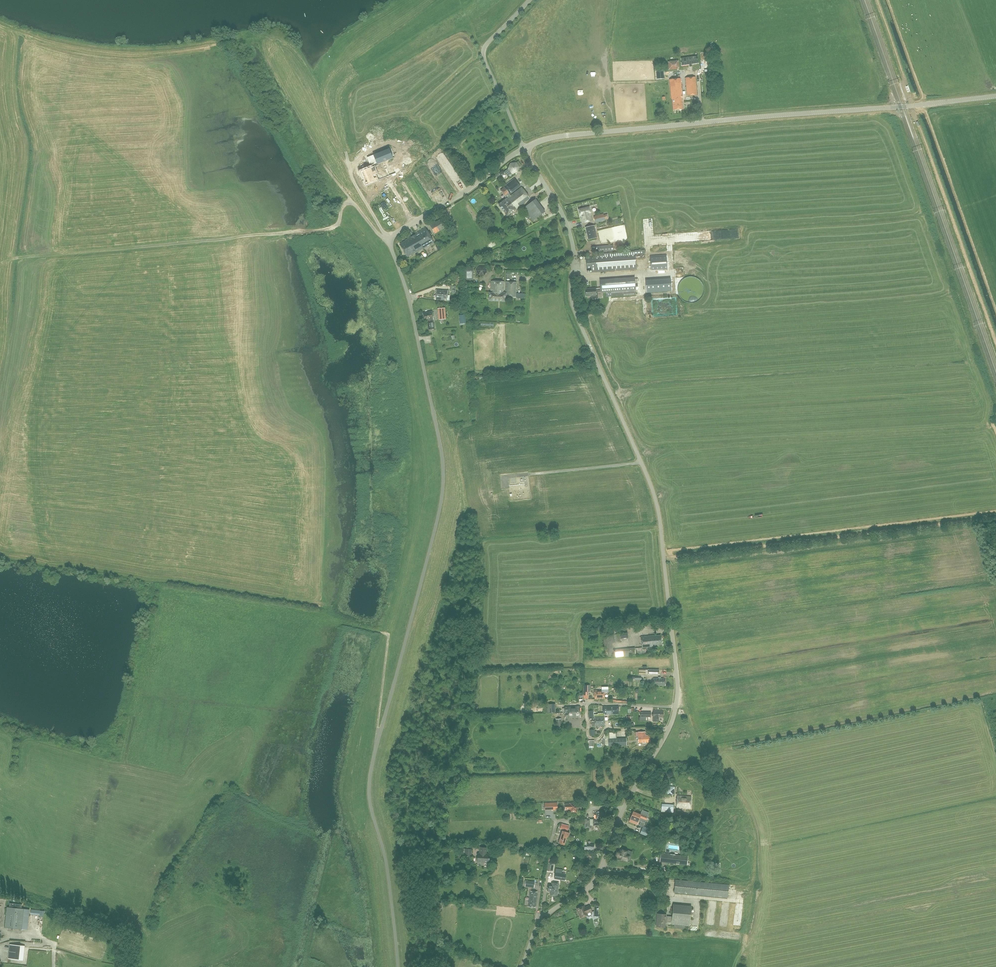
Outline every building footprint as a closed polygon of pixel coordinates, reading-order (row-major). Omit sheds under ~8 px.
[(698,56),(681,59),(682,66),(689,65),(690,67),(692,67),(692,64),(699,63),(698,56)] [(679,69),(679,60),(668,61),(669,70),(679,69)] [(697,95),(696,77),(692,77),(686,78),(687,96),(697,95)] [(683,98),(681,78),(670,79),(672,100),(673,110),(683,109),(682,98),(683,98)] [(412,138),(402,146),(408,152),(417,145),(412,138)] [(367,169),(361,172),(361,173),(362,172),(366,183),(365,183),(366,184),(376,179),(375,179),(374,175),(376,174),(374,167),(373,166),(377,165),(393,158),(393,157),(392,157),(389,149),(373,155),(374,155),(377,162),(366,166),(367,169)] [(509,169),(507,170),(511,174),(512,173),(518,172),(519,168),(524,164),(520,160),(516,163),(511,164),(509,169)] [(513,202),(526,193),(521,187),(510,195),(521,186),(515,178),(504,187),(504,188),(502,190),(506,196),(506,199),(498,204),(503,211),(508,207),(507,206),(512,201),(513,202)] [(425,183),(428,189),(436,185),(433,179),(425,183)] [(516,209),(530,198),(526,193),(513,202),(512,201),(507,206),(508,207),(503,211),(507,216),(516,210),(516,209)] [(545,212),(536,199),(523,208),(533,221),(542,214),(545,212)] [(429,201),(422,205),(425,211),(432,207),(429,201)] [(592,220),(590,213),(591,212),(589,207),(578,209),(580,215),(581,215),(583,223),(592,220)] [(604,214),(594,217),(595,223),(605,220),(604,214)] [(446,227),(441,219),(430,225),(435,233),(446,227)] [(597,238),(594,225),(586,227),(589,239),(597,238)] [(434,242),(426,228),(416,234),(415,235),(423,248),(434,242)] [(423,248),(415,235),(406,241),(401,244),(407,257),(416,252),(423,248)] [(635,254),(586,257),(587,270),(592,270),(592,273),(636,269),(635,254)] [(668,269),(667,256),(650,258),(651,270),(668,269)] [(600,288),(585,289),(586,296),(591,296),(591,299),(598,298),(598,292),(601,292),(606,292),(606,297),(636,295),(636,290),(635,278),(600,280),(600,288)] [(646,293),(672,291),(671,278),(645,280),(646,293)] [(504,293),(504,282),(492,281),(491,291),(490,291),(490,293),(500,294),(500,293),(504,293)] [(524,298),(525,294),(516,293),(516,282),(505,282),(505,293),(504,293),(500,293),(500,294),(490,293),(489,300),(505,301),(505,297),(524,298)] [(447,296),(448,290),(436,290),(436,300),(449,301),(450,296),(447,296)] [(446,319),(445,308),(438,308),(439,320),(446,319)] [(433,317),(432,311),(423,313),(425,321),(427,321),(427,322),(429,330),(435,329),(433,321),(432,319),(433,319),(433,318),(434,317),(434,316),(433,317)] [(510,500),(529,499),(528,477),(508,478),(509,485),(510,500)] [(636,655),(635,647),(613,650),(612,643),(620,642),(619,638),(628,637),(627,633),(603,636),(606,655),(614,654),(614,657),(636,655)] [(662,645),(661,635),(655,636),(655,635),(641,637),(642,648),(655,646),(655,645),(662,645)] [(604,699),(604,692),(608,692),(608,688),(602,688),(602,690),(595,690),(595,699),(604,699)] [(618,714),(618,707),(603,707),(603,713),(598,713),(598,714),(594,714),(594,721),(605,721),(604,714),(618,714)] [(663,717),(664,711),(653,710),(653,721),(659,721),(659,717),(663,717)] [(570,724),(570,729),(580,729),(580,719),(565,719),(565,724),(570,724)] [(627,745),(626,738),(617,738),(616,732),(608,732),(608,733),(607,733),(607,736),(605,736),(605,737),(607,738),(605,738),(605,746),(627,745)] [(650,742),(650,735),(645,735),(645,732),(636,732),(636,736),(638,736),(639,743),(650,742)] [(674,794),(675,787),(666,786),(666,794),(674,794)] [(690,808),(691,797),(677,796),(677,807),(690,808)] [(581,810),(581,804),(577,804),(577,803),(570,803),(570,804),(565,804),(566,809),(573,809),(573,812),(577,812),(577,810),(581,810)] [(673,813),(674,804),(662,804),(661,812),(673,813)] [(645,822),(649,813),(642,810),(640,814),(633,812),(629,821),(637,824),(639,820),(645,822)] [(605,820),(606,812),(596,812),(596,819),(593,819),(592,825),(601,826),(601,820),(605,820)] [(648,836),(651,829),(643,826),(643,827),(640,833),(648,836)] [(564,844),(566,837),(566,836),(568,837),(570,833),(563,831),(561,836),(561,835),(559,843),(564,844)] [(489,863),(490,854),(485,854),(486,852),(486,848),(480,847),(480,853),(478,853),(477,862),(489,863)] [(619,859),(623,860),(624,860),(629,862),(630,861),(631,858),(631,856),(632,852),(628,850),(628,851),(621,849),(620,852),(617,851),(617,852),(616,852),(615,855),(615,856),(615,857),(619,858),(619,859)] [(660,862),(687,865),(688,856),(661,853),(660,862)] [(728,897),(729,885),(676,880),(674,892),(728,897)] [(557,896),(559,884),(559,882),(557,882),(557,883),(552,883),(552,885),(549,884),(548,891),(551,891),(550,894),(557,896)] [(535,907),(536,903),(537,892),(530,891),(528,907),(535,907)] [(690,926),(692,906),(673,904),(672,917),(666,916),(666,915),(658,914),(656,926),(665,927),(665,922),(672,923),(671,924),(690,926)] [(592,915),(592,913),(589,906),(585,908),(584,906),(577,909),(581,918),(587,915),(588,917),(592,915)] [(7,907),(5,927),(22,929),(27,929),(27,923),(22,923),(24,909),(7,907)] [(23,959),(25,947),(13,946),(12,958),(23,959)]
